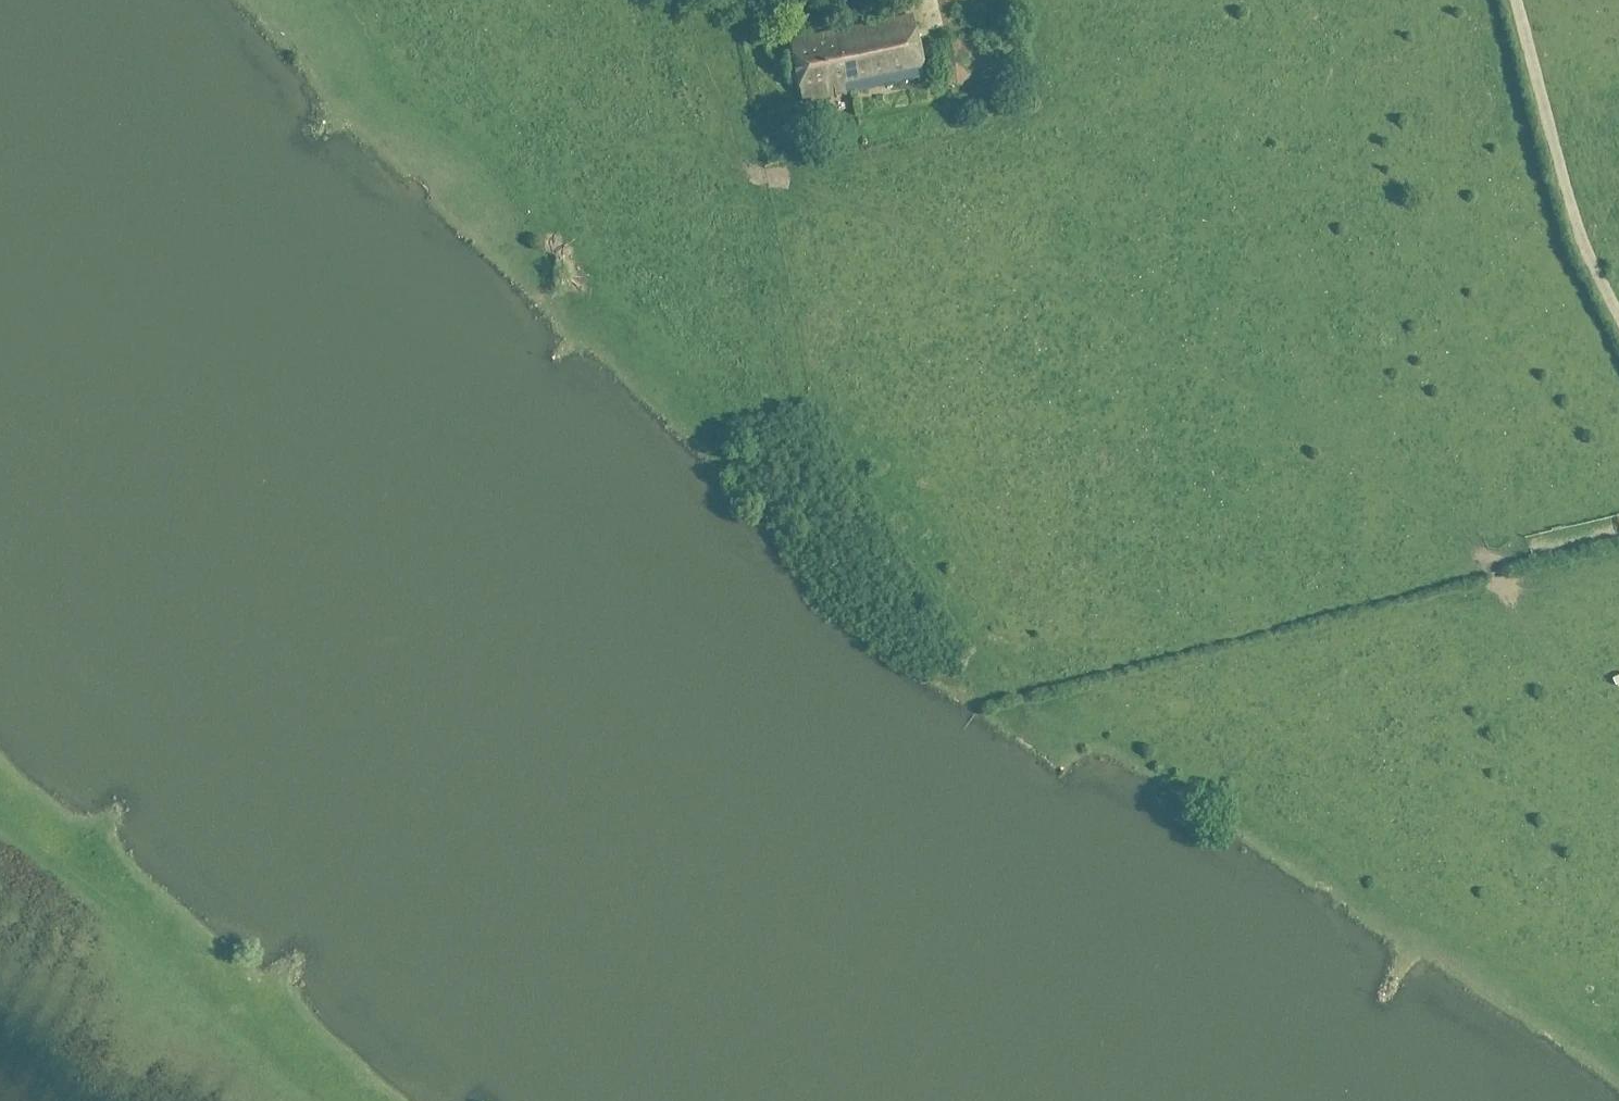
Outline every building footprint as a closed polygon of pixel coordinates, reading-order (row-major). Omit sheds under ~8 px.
[(924,75),(912,15),(818,35),(790,40),(802,100),(924,75)]
